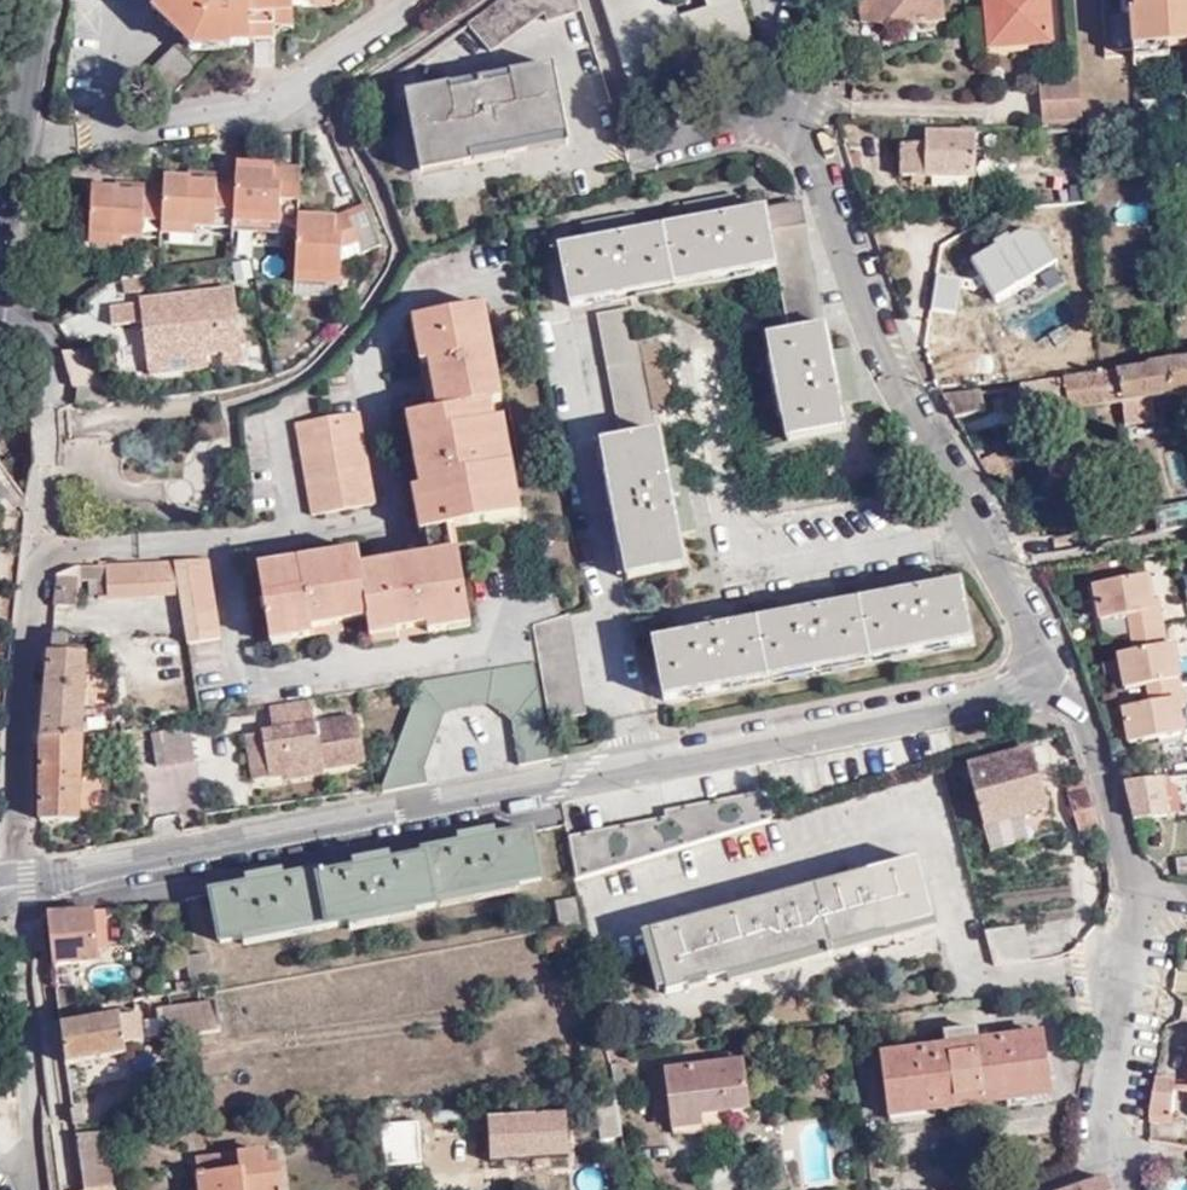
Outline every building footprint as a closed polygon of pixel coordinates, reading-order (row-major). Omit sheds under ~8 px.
[(158,3),(188,33),(180,39),(149,71),(164,83),(174,91),(215,50),(231,50),(233,45),(251,45),(251,41),(274,41),(275,29),(292,28),(293,8),(292,0),(154,0),(158,3)] [(467,23),(491,51),(544,12),(547,20),(584,9),(581,0),(497,0),(467,23)] [(631,89),(756,49),(740,0),(705,0),(707,7),(677,16),(673,0),(603,0),(631,89)] [(860,21),(886,18),(886,22),(941,17),(940,0),(859,0),(860,21)] [(990,45),(1051,41),(1047,0),(985,0),(990,45)] [(1134,12),(1128,12),(1131,48),(1186,44),(1186,0),(1133,0),(1134,12)] [(188,33),(158,3),(152,10),(180,39),(188,33)] [(504,150),(567,138),(553,67),(405,93),(418,166),(482,154),(480,143),(502,140),(504,150)] [(1041,119),(1082,118),(1079,77),(1039,81),(1041,119)] [(174,91),(164,83),(158,90),(167,98),(174,91)] [(974,175),(976,124),(893,121),(892,142),(901,143),(902,174),(974,175)] [(569,146),(567,138),(504,150),(502,140),(480,143),(482,154),(418,166),(418,172),(569,146)] [(280,158),(244,156),(244,169),(243,178),(242,213),(297,216),(302,216),(303,181),(279,178),(280,158)] [(303,181),(304,160),(280,158),(279,178),(303,181)] [(199,165),(198,172),(198,176),(243,178),(244,169),(199,165)] [(198,172),(170,170),(170,180),(169,188),(168,217),(242,221),(242,213),(243,178),(198,176),(198,172)] [(169,188),(170,180),(128,177),(126,183),(126,186),(169,188)] [(99,229),(167,234),(168,217),(169,188),(126,186),(126,183),(101,181),(99,229)] [(731,195),(712,198),(714,205),(700,208),(699,201),(684,203),(687,223),(662,227),(674,285),(776,266),(768,228),(764,208),(735,213),(731,195)] [(714,205),(712,198),(699,201),(700,208),(714,205)] [(800,202),(764,208),(768,228),(804,222),(800,202)] [(366,209),(363,203),(334,217),(334,218),(334,234),(341,236),(342,242),(355,234),(348,217),(366,209)] [(382,244),(366,209),(348,217),(355,234),(363,251),(382,244)] [(674,285),(662,227),(636,232),(633,213),(615,217),(616,223),(602,225),(600,219),(584,222),(587,241),(560,245),(571,304),(674,285)] [(334,234),(334,218),(297,217),(295,274),(295,286),(296,299),(335,299),(335,286),(340,285),(342,242),(341,236),(334,234)] [(616,223),(615,217),(600,219),(602,225),(616,223)] [(804,222),(768,228),(776,266),(789,331),(825,324),(804,222)] [(120,272),(122,281),(146,277),(144,267),(120,272)] [(146,277),(122,281),(125,296),(149,291),(146,277)] [(234,289),(141,300),(142,304),(110,308),(114,326),(142,323),(150,375),(207,368),(206,354),(221,354),(223,366),(244,364),(234,289)] [(436,409),(491,399),(500,397),(485,305),(412,317),(419,363),(428,361),(436,409)] [(657,431),(652,408),(637,334),(632,307),(597,313),(623,438),(657,431)] [(830,350),(825,324),(789,331),(766,335),(788,439),(845,428),(840,400),(857,397),(855,380),(846,381),(844,367),(852,365),(849,348),(830,350)] [(637,334),(652,408),(671,405),(658,331),(637,334)] [(73,387),(79,389),(103,386),(100,350),(62,352),(73,387)] [(1171,361),(1176,394),(1186,392),(1186,359),(1171,361)] [(1176,394),(1171,361),(1149,363),(1145,368),(1115,372),(1123,401),(1150,397),(1176,394)] [(855,380),(852,365),(844,367),(846,381),(855,380)] [(1123,401),(1115,372),(1008,386),(1010,409),(1051,407),(1052,412),(1123,401)] [(79,389),(78,404),(88,409),(104,406),(105,406),(103,386),(79,389)] [(981,390),(943,395),(942,396),(957,417),(985,408),(981,390)] [(1153,420),(1150,397),(1123,401),(1126,424),(1153,420)] [(495,418),(491,399),(436,409),(406,414),(419,485),(410,486),(418,531),(425,530),(449,525),(459,524),(454,494),(487,490),(491,518),(521,514),(504,416),(495,418)] [(1186,428),(1186,425),(1181,410),(1167,414),(1173,432),(1186,428)] [(359,412),(296,422),(310,515),(373,504),(359,412)] [(659,430),(657,431),(623,438),(602,442),(628,576),(683,566),(677,529),(693,528),(689,503),(683,505),(680,490),(686,489),(682,463),(667,467),(659,430)] [(995,452),(980,460),(990,477),(1006,469),(995,452)] [(689,503),(686,489),(680,490),(683,505),(689,503)] [(459,524),(491,518),(487,490),(454,494),(459,524)] [(1186,525),(1186,510),(1185,506),(1165,509),(1155,515),(1160,529),(1186,525)] [(449,525),(425,530),(430,556),(454,553),(449,525)] [(367,618),(360,567),(357,552),(258,566),(269,644),(312,636),(312,628),(367,618)] [(454,553),(430,556),(360,567),(367,618),(369,636),(426,626),(427,632),(470,625),(457,552),(454,553)] [(140,563),(143,598),(179,597),(187,643),(220,639),(210,560),(141,563),(140,563)] [(140,563),(105,565),(108,599),(143,598),(140,563)] [(77,568),(57,572),(55,605),(76,605),(77,568)] [(928,568),(912,571),(914,577),(899,580),(897,574),(879,578),(883,597),(858,602),(869,661),(970,641),(959,582),(932,587),(928,568)] [(1126,609),(1129,628),(1162,622),(1156,593),(1149,594),(1146,570),(1093,579),(1099,614),(1126,609)] [(914,577),(912,571),(897,574),(899,580),(914,577)] [(769,680),(869,661),(858,602),(829,607),(826,588),(813,590),(814,596),(800,599),(799,593),(778,597),(781,616),(756,621),(769,680)] [(814,596),(813,590),(799,593),(800,599),(814,596)] [(665,699),(769,680),(756,621),(731,628),(727,606),(707,610),(708,616),(693,620),(692,613),(676,616),(679,636),(654,641),(665,699)] [(707,610),(692,613),(693,620),(708,616),(707,610)] [(586,714),(567,611),(534,622),(551,718),(586,714)] [(1162,622),(1129,628),(1133,645),(1118,647),(1124,685),(1146,680),(1178,675),(1171,638),(1165,640),(1162,622)] [(49,655),(65,655),(66,637),(51,634),(49,655)] [(41,740),(81,738),(85,657),(65,655),(49,655),(41,740)] [(554,761),(554,751),(536,660),(419,680),(383,790),(383,792),(427,784),(425,769),(447,710),(484,704),(512,724),(519,766),(554,761)] [(1178,675),(1146,680),(1150,699),(1122,704),(1129,737),(1181,728),(1176,703),(1183,703),(1178,675)] [(316,723),(311,699),(268,706),(274,731),(262,733),(268,777),(364,761),(357,717),(316,723)] [(174,732),(179,763),(195,760),(189,729),(174,732)] [(157,766),(179,763),(174,732),(152,735),(157,766)] [(268,777),(262,733),(245,735),(253,779),(268,777)] [(41,740),(40,819),(77,821),(81,738),(41,740)] [(966,765),(983,823),(1047,806),(1033,749),(966,765)] [(1065,785),(1067,792),(1086,786),(1082,772),(1072,773),(1074,781),(1065,785)] [(1164,777),(1122,781),(1133,819),(1168,814),(1167,811),(1164,780),(1164,777)] [(1176,779),(1164,780),(1167,811),(1179,810),(1176,779)] [(1080,830),(1099,827),(1086,786),(1067,792),(1080,830)] [(497,837),(494,829),(456,837),(457,844),(423,851),(424,857),(431,856),(439,900),(519,884),(543,879),(533,830),(497,837)] [(431,856),(424,857),(391,864),(390,858),(353,866),(355,871),(321,876),(314,878),(324,923),(325,930),(349,925),(416,912),(440,907),(439,900),(431,856)] [(725,976),(932,920),(915,858),(648,930),(665,992),(725,976)] [(284,879),(282,872),(245,880),(247,886),(209,893),(218,943),(243,938),(324,923),(314,878),(321,876),(320,872),(284,879)] [(519,891),(519,884),(439,900),(440,907),(519,891)] [(560,927),(579,924),(574,899),(555,902),(560,927)] [(106,910),(96,910),(44,916),(52,966),(97,963),(95,923),(105,923),(106,910)] [(417,918),(416,912),(349,925),(351,932),(417,918)] [(936,919),(932,920),(725,976),(728,984),(938,928),(936,919)] [(324,923),(243,938),(244,945),(325,930),(324,923)] [(994,964),(1030,960),(1021,926),(986,930),(994,964)] [(570,929),(542,932),(546,952),(572,948),(570,929)] [(174,985),(176,993),(185,992),(183,984),(174,985)] [(71,988),(55,990),(60,1023),(76,1019),(74,1011),(71,988)] [(162,1040),(220,1029),(217,1002),(214,1003),(213,999),(158,1007),(159,1011),(157,1011),(162,1040)] [(138,1015),(61,1027),(67,1063),(127,1054),(125,1044),(142,1041),(138,1015)] [(978,1050),(976,1040),(974,1026),(944,1029),(946,1044),(948,1053),(926,1056),(925,1046),(883,1052),(891,1115),(936,1109),(934,1099),(1003,1090),(1004,1100),(1049,1094),(1041,1033),(1005,1037),(1000,1046),(978,1050)] [(1005,1037),(976,1040),(978,1050),(1000,1046),(1005,1037)] [(948,1053),(946,1044),(925,1046),(926,1056),(948,1053)] [(716,1060),(706,1062),(694,1064),(670,1067),(670,1069),(651,1071),(657,1116),(671,1115),(673,1127),(700,1124),(699,1112),(747,1106),(742,1058),(735,1058),(734,1050),(715,1052),(716,1060)] [(694,1064),(706,1062),(704,1054),(693,1055),(694,1064)] [(620,1061),(609,1063),(613,1086),(614,1091),(628,1090),(627,1081),(624,1082),(620,1061)] [(1174,1081),(1155,1078),(1149,1111),(1149,1116),(1170,1118),(1174,1081)] [(936,1109),(1004,1100),(1003,1090),(934,1099),(936,1109)] [(617,1108),(614,1096),(597,1099),(599,1110),(617,1108)] [(83,1110),(73,1110),(75,1125),(85,1124),(83,1110)] [(487,1119),(490,1164),(571,1159),(568,1114),(487,1119)] [(383,1167),(419,1166),(418,1122),(382,1123),(383,1167)] [(103,1133),(76,1135),(79,1154),(105,1150),(103,1133)] [(79,1154),(84,1189),(93,1189),(113,1186),(108,1150),(105,1150),(79,1154)] [(278,1168),(265,1169),(263,1154),(195,1158),(198,1189),(281,1189),(278,1168)] [(1107,1179),(1076,1189),(1111,1189),(1107,1179)]
